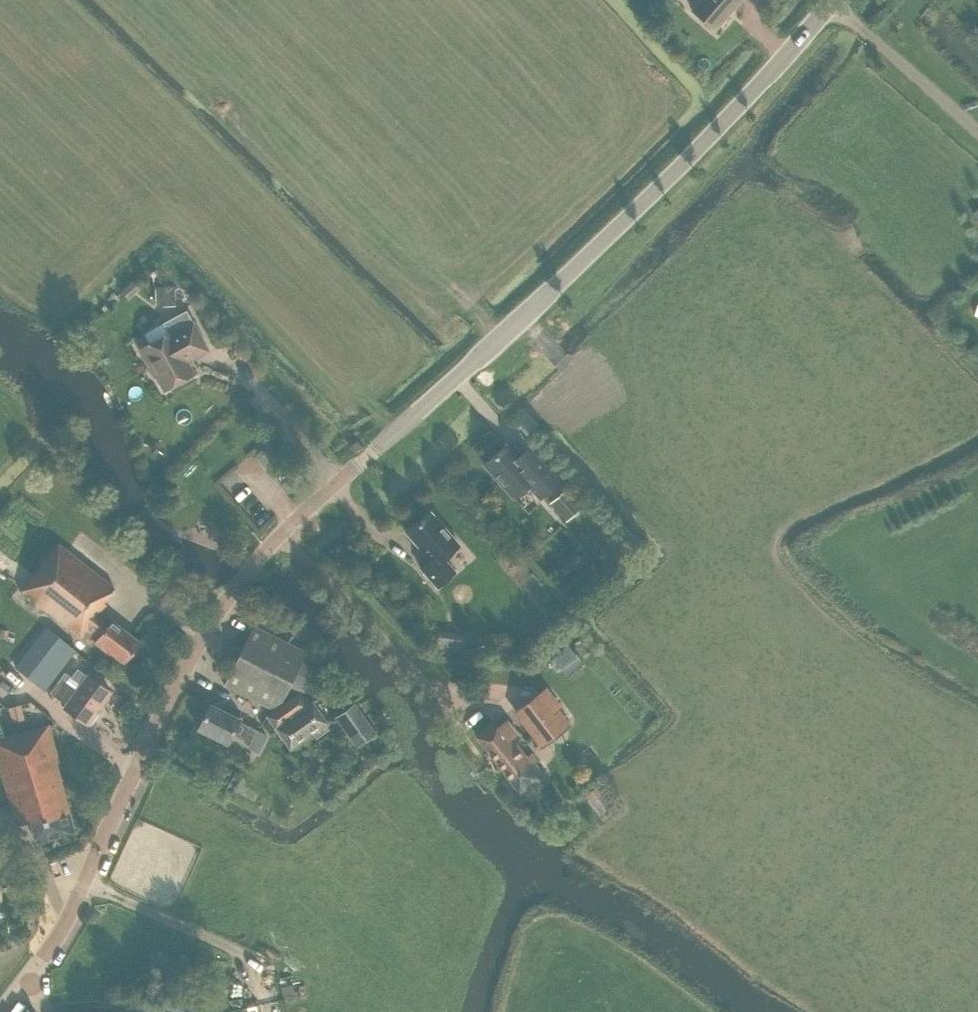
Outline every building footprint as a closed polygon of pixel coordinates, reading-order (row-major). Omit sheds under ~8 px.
[(692,9),(715,30),(741,0),(700,0),(692,9)] [(173,284),(156,285),(157,305),(175,304),(173,284)] [(169,333),(139,349),(154,376),(156,375),(164,390),(194,374),(188,362),(209,351),(187,310),(163,323),(169,333)] [(528,486),(540,499),(560,481),(528,445),(517,455),(506,443),(482,464),(513,499),(528,486)] [(242,477),(234,486),(260,510),(268,501),(242,477)] [(554,499),(553,500),(569,518),(584,504),(568,486),(558,495),(554,499)] [(455,571),(444,558),(459,544),(430,511),(406,532),(430,559),(420,568),(437,587),(455,571)] [(541,542),(554,558),(575,541),(562,525),(541,542)] [(80,636),(87,628),(98,637),(94,641),(110,654),(111,652),(124,663),(141,642),(112,619),(111,621),(99,612),(106,604),(103,602),(115,587),(59,544),(22,590),(80,636)] [(292,630),(293,631),(304,636),(309,626),(296,620),(292,630)] [(269,707),(282,698),(288,686),(298,690),(308,671),(307,670),(312,659),(304,655),(305,652),(254,625),(224,685),(269,707)] [(17,666),(46,690),(76,649),(47,628),(17,666)] [(557,654),(552,658),(567,676),(583,662),(568,645),(557,654)] [(111,692),(87,674),(76,689),(67,682),(60,677),(49,691),(57,696),(66,703),(63,707),(88,724),(111,692)] [(267,715),(268,717),(291,748),(327,723),(312,702),(308,704),(299,691),(271,710),(267,715)] [(553,712),(539,694),(517,711),(542,744),(567,724),(556,710),(553,712)] [(10,707),(9,708),(11,715),(11,714),(22,711),(21,704),(10,707)] [(264,733),(256,729),(239,720),(240,719),(210,704),(198,729),(228,743),(233,733),(250,742),(258,745),(264,733)] [(337,717),(354,740),(370,729),(354,705),(337,717)] [(476,735),(521,794),(541,779),(531,766),(537,761),(530,753),(525,757),(512,740),(519,735),(506,719),(497,726),(493,722),(476,735)] [(37,844),(74,832),(54,761),(57,760),(47,725),(0,739),(0,768),(18,825),(30,821),(37,844)] [(600,814),(613,803),(597,783),(584,794),(600,814)]
